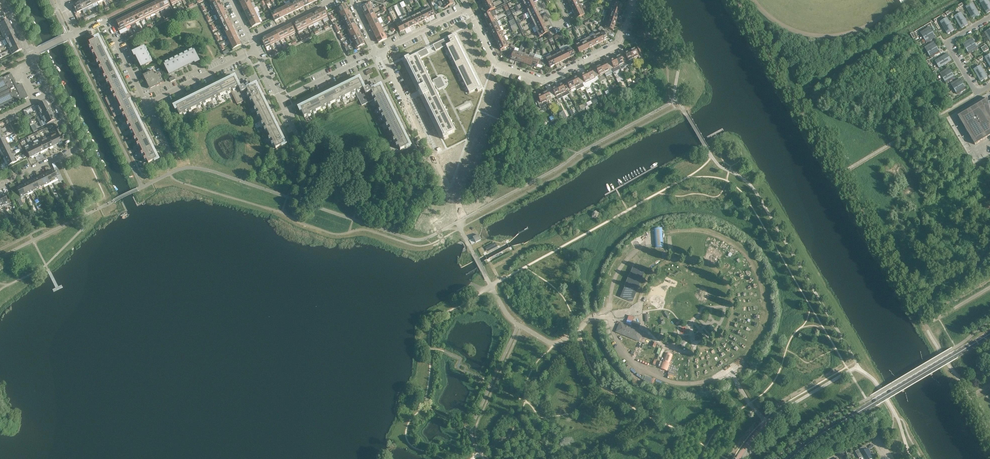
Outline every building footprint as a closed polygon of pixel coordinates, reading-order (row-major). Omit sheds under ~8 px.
[(83,0),(81,0),(81,1),(78,3),(82,10),(87,8),(83,0)] [(161,0),(160,0),(156,2),(160,11),(165,8),(161,0)] [(165,8),(170,6),(167,0),(161,0),(165,8)] [(299,9),(295,0),(290,3),(294,11),(299,9)] [(301,0),(296,0),(295,0),(299,9),(304,7),(301,0)] [(578,0),(577,0),(569,4),(572,9),(580,5),(578,0)] [(989,12),(989,11),(983,0),(982,0),(980,1),(987,13),(989,12)] [(222,6),(219,1),(211,5),(213,10),(222,6)] [(160,11),(156,2),(151,5),(155,13),(160,11)] [(373,9),(369,2),(366,4),(367,5),(362,8),(364,13),(373,9)] [(613,2),(611,7),(620,10),(622,5),(613,2)] [(82,10),(78,3),(72,6),(73,9),(75,8),(77,13),(82,10)] [(253,8),(251,3),(242,7),(245,12),(253,8)] [(294,11),(290,3),(285,5),(290,14),(294,11)] [(495,8),(493,3),(485,7),(487,12),(495,8)] [(536,8),(534,3),(525,8),(528,12),(536,8)] [(969,5),(976,17),(980,15),(972,3),(969,5)] [(155,13),(151,5),(146,7),(150,16),(155,13)] [(290,14),(285,5),(281,7),(285,16),(290,14)] [(348,10),(345,5),(337,9),(339,14),(348,10)] [(583,9),(580,5),(572,9),(574,14),(583,9)] [(973,19),(976,17),(969,5),(966,7),(973,19)] [(224,11),(222,6),(213,10),(215,15),(224,11)] [(150,16),(146,7),(141,9),(145,18),(150,16)] [(285,16),(281,7),(276,10),(280,18),(285,16)] [(430,7),(425,9),(429,18),(434,15),(430,7)] [(620,10),(611,7),(609,12),(618,15),(620,10)] [(256,13),(253,8),(245,12),(247,17),(256,13)] [(328,17),(323,8),(318,11),(323,20),(328,17)] [(538,13),(536,8),(528,12),(530,17),(538,13)] [(145,18),(141,9),(136,12),(140,20),(145,18)] [(375,14),(373,9),(364,13),(366,18),(375,14)] [(429,18),(425,9),(420,12),(424,20),(429,18)] [(585,15),(583,9),(574,14),(577,19),(585,15)] [(280,18),(276,10),(271,12),(275,21),(280,18)] [(350,15),(348,10),(339,14),(341,19),(350,15)] [(497,16),(494,10),(483,16),(486,21),(494,17),(497,16)] [(226,15),(224,11),(215,15),(218,20),(226,15)] [(323,20),(318,11),(313,13),(318,22),(323,20)] [(140,20),(136,12),(131,14),(136,23),(140,20)] [(424,20),(420,12),(415,14),(419,23),(424,20)] [(618,15),(609,12),(608,17),(616,20),(618,15)] [(958,14),(965,26),(968,24),(961,12),(958,14)] [(258,18),(256,13),(247,17),(250,22),(258,18)] [(318,22),(313,13),(309,16),(313,24),(318,22)] [(541,18),(538,13),(530,17),(532,22),(541,18)] [(136,23),(131,14),(127,17),(131,25),(136,23)] [(377,19),(375,14),(366,18),(369,23),(377,19)] [(419,23),(415,14),(410,17),(415,25),(419,23)] [(961,29),(965,26),(958,14),(954,16),(961,29)] [(229,20),(226,15),(218,20),(220,25),(229,20)] [(352,20),(350,15),(341,19),(344,24),(352,20)] [(313,24),(309,16),(304,18),(308,27),(313,24)] [(616,20),(608,17),(605,16),(603,21),(606,22),(615,25),(616,20)] [(131,25),(127,17),(122,19),(126,28),(131,25)] [(415,25),(410,17),(406,19),(410,27),(415,25)] [(497,22),(494,17),(486,21),(488,26),(497,22)] [(261,23),(258,18),(250,22),(252,27),(261,23)] [(308,27),(304,18),(299,20),(303,29),(308,27)] [(543,23),(541,18),(532,22),(535,27),(543,23)] [(944,20),(951,32),(954,30),(947,18),(944,20)] [(126,28),(122,19),(117,21),(119,27),(117,28),(119,31),(126,28)] [(380,24),(377,19),(369,23),(371,28),(380,24)] [(410,27),(406,19),(401,21),(405,30),(410,27)] [(7,20),(0,24),(0,30),(9,25),(7,20)] [(231,25),(229,20),(220,25),(223,29),(231,25)] [(303,29),(299,20),(294,23),(298,32),(303,29)] [(355,24),(352,20),(344,24),(346,29),(355,24)] [(947,34),(951,32),(944,20),(940,22),(947,34)] [(405,30),(401,21),(396,24),(400,32),(405,30)] [(499,26),(497,22),(488,26),(491,30),(499,26)] [(615,25),(606,22),(604,28),(613,31),(615,25)] [(545,28),(543,23),(535,27),(537,32),(545,28)] [(291,24),(286,27),(290,35),(295,33),(291,24)] [(357,29),(355,24),(346,29),(349,33),(357,29)] [(382,28),(380,24),(371,28),(374,33),(382,28)] [(9,25),(0,30),(2,35),(12,30),(9,25)] [(234,30),(231,25),(223,29),(225,34),(234,30)] [(501,31),(499,26),(491,30),(493,35),(501,31)] [(290,35),(286,27),(281,29),(285,38),(290,35)] [(929,27),(920,32),(924,38),(933,32),(929,27)] [(385,33),(382,28),(374,33),(376,38),(385,33)] [(548,33),(545,28),(537,32),(540,37),(548,33)] [(285,38),(281,29),(276,32),(280,40),(285,38)] [(359,34),(357,29),(349,33),(351,38),(359,34)] [(14,35),(12,30),(2,35),(5,40),(14,35)] [(236,35),(234,30),(225,34),(227,39),(236,35)] [(504,36),(501,31),(493,35),(495,40),(504,36)] [(603,31),(595,35),(599,43),(604,41),(603,40),(609,37),(608,35),(603,31)] [(280,40),(276,32),(271,34),(276,43),(280,40)] [(936,37),(933,32),(924,38),(927,43),(936,37)] [(387,38),(385,33),(376,38),(378,43),(387,38)] [(276,43),(271,34),(266,36),(271,45),(276,43)] [(362,39),(359,34),(351,38),(353,43),(362,39)] [(455,34),(433,45),(436,51),(446,46),(469,93),(477,90),(478,92),(482,90),(481,87),(479,88),(454,38),(456,37),(455,34)] [(17,40),(14,35),(5,40),(7,45),(17,40)] [(238,40),(236,35),(227,39),(230,44),(238,40)] [(599,43),(595,35),(590,37),(594,46),(599,43)] [(271,45),(266,36),(261,39),(266,47),(271,45)] [(506,41),(504,36),(495,40),(498,45),(506,41)] [(94,39),(94,40),(89,43),(91,47),(91,46),(95,54),(94,54),(98,61),(100,65),(102,68),(102,69),(105,76),(106,75),(109,83),(112,90),(113,90),(115,94),(105,98),(114,117),(124,112),(136,106),(132,99),(133,99),(131,95),(130,95),(126,86),(123,87),(123,86),(123,85),(122,85),(119,78),(119,77),(118,77),(118,76),(120,75),(119,73),(118,72),(116,73),(116,72),(116,70),(115,71),(112,64),(112,62),(111,63),(111,62),(113,61),(111,57),(109,58),(109,57),(108,56),(105,49),(104,48),(104,47),(106,46),(104,42),(102,44),(101,43),(102,42),(101,41),(98,37),(94,39)] [(594,46),(590,37),(585,40),(589,48),(594,46)] [(963,44),(966,49),(975,43),(972,38),(963,44)] [(364,44),(362,39),(353,43),(357,50),(360,49),(359,47),(364,44)] [(19,45),(17,40),(7,45),(9,49),(19,45)] [(241,45),(238,40),(230,44),(232,49),(241,45)] [(589,48),(585,40),(580,42),(584,50),(589,48)] [(509,46),(506,41),(498,45),(500,50),(509,46)] [(584,50),(580,42),(575,44),(579,53),(584,50)] [(925,47),(928,53),(937,47),(934,42),(925,47)] [(978,49),(975,43),(966,49),(969,54),(978,49)] [(21,50),(19,45),(9,49),(12,54),(20,50),(21,50)] [(637,47),(637,49),(635,50),(635,48),(629,51),(634,59),(638,57),(639,58),(642,57),(641,56),(644,54),(640,46),(637,47)] [(139,62),(141,67),(143,66),(143,67),(146,65),(146,66),(149,64),(148,64),(152,62),(145,48),(145,47),(141,49),(141,48),(138,50),(135,52),(133,53),(135,57),(136,56),(139,62)] [(575,55),(571,47),(566,49),(570,57),(575,55)] [(940,52),(937,47),(928,53),(931,58),(940,52)] [(408,57),(404,59),(405,61),(407,61),(420,87),(418,88),(423,97),(424,96),(444,136),(442,137),(444,140),(448,138),(447,135),(454,132),(434,91),(437,90),(441,88),(437,79),(433,81),(430,83),(419,59),(429,54),(426,48),(408,57)] [(174,72),(194,62),(195,63),(199,61),(198,59),(196,56),(197,56),(196,53),(195,53),(193,49),(164,64),(166,68),(165,68),(166,71),(167,71),(166,71),(167,70),(168,73),(169,73),(169,75),(174,72)] [(570,57),(566,49),(561,51),(565,60),(570,57)] [(510,59),(516,61),(519,52),(514,50),(510,59)] [(565,60),(561,51),(556,54),(560,62),(565,60)] [(634,59),(629,51),(624,53),(625,55),(623,56),(626,62),(628,61),(628,62),(634,59)] [(524,54),(519,52),(516,61),(521,63),(524,54)] [(530,53),(529,56),(526,64),(531,66),(535,54),(530,53)] [(529,56),(524,54),(521,63),(526,64),(529,56)] [(543,57),(535,54),(531,66),(537,68),(538,64),(543,66),(543,57)] [(550,54),(543,57),(543,66),(548,63),(550,67),(555,65),(551,56),(550,54)] [(560,62),(556,54),(551,56),(555,65),(560,62)] [(935,61),(937,64),(949,57),(947,54),(935,61)] [(620,55),(615,58),(619,66),(624,64),(624,63),(626,62),(623,56),(621,57),(620,55)] [(951,61),(949,57),(937,64),(939,68),(951,61)] [(619,66),(615,58),(610,60),(610,62),(608,63),(611,69),(613,68),(614,69),(619,66)] [(605,62),(600,65),(604,73),(610,71),(609,70),(611,69),(608,63),(606,64),(605,62)] [(604,73),(600,65),(595,67),(596,69),(594,70),(597,76),(599,75),(599,76),(604,73)] [(980,65),(977,67),(984,80),(988,77),(980,65)] [(981,82),(984,80),(977,67),(973,70),(981,82)] [(940,73),(943,78),(952,73),(949,68),(940,73)] [(153,70),(146,74),(143,75),(150,89),(164,82),(159,72),(155,74),(153,70)] [(591,70),(586,72),(590,80),(595,78),(595,77),(597,76),(594,70),(591,71),(591,70)] [(590,80),(586,72),(581,75),(581,76),(579,77),(582,83),(584,82),(585,83),(590,80)] [(955,78),(952,73),(943,78),(946,83),(955,78)] [(10,75),(0,80),(0,112),(23,101),(28,98),(21,85),(19,86),(17,87),(11,75),(10,75)] [(234,77),(232,75),(223,79),(224,81),(223,82),(223,81),(222,82),(215,86),(215,85),(214,86),(213,87),(212,85),(208,86),(209,89),(208,89),(207,89),(207,90),(201,93),(200,92),(199,93),(199,94),(197,92),(194,93),(195,96),(194,96),(193,96),(193,97),(186,100),(185,100),(185,101),(184,101),(183,99),(179,101),(180,103),(179,103),(178,103),(178,104),(173,106),(176,111),(177,110),(180,116),(183,114),(183,113),(191,110),(198,107),(198,106),(205,103),(212,100),(212,99),(216,97),(220,95),(220,96),(227,92),(230,90),(237,104),(251,97),(253,101),(252,101),(256,108),(260,115),(259,116),(263,123),(263,122),(267,130),(270,137),(271,137),(274,145),(276,149),(281,146),(282,147),(286,145),(284,140),(284,139),(283,139),(283,138),(285,137),(283,133),(281,134),(281,133),(280,132),(277,125),(276,124),(276,123),(278,122),(276,119),(274,120),(273,119),(274,119),(273,117),(273,118),(270,111),(269,109),(269,110),(269,109),(271,108),(269,104),(267,105),(266,104),(267,104),(266,103),(262,96),(263,96),(262,95),(261,94),(264,93),(259,84),(249,88),(245,80),(241,82),(238,77),(236,78),(235,76),(234,77)] [(359,80),(357,76),(348,81),(349,83),(348,83),(346,83),(347,84),(340,87),(338,87),(338,88),(337,86),(333,88),(334,90),(333,90),(332,91),(325,94),(324,95),(323,95),(322,93),(318,95),(319,97),(319,98),(318,97),(317,98),(311,101),(310,101),(309,102),(309,103),(307,100),(304,102),(305,104),(304,105),(304,104),(303,105),(298,108),(300,112),(301,112),(304,117),(308,115),(315,111),(315,112),(322,108),(330,104),(337,101),(337,100),(342,98),(344,97),(345,97),(347,96),(348,96),(352,94),(351,93),(355,92),(358,98),(362,106),(376,99),(377,102),(380,110),(381,109),(383,113),(385,117),(384,117),(387,124),(388,124),(392,131),(391,132),(393,135),(395,139),(395,138),(399,146),(398,146),(400,150),(406,147),(406,148),(411,146),(408,141),(409,141),(408,140),(407,139),(410,138),(408,135),(406,136),(405,135),(406,135),(405,133),(405,134),(401,127),(402,127),(401,125),(401,126),(400,125),(402,124),(401,120),(398,121),(398,120),(398,119),(397,119),(394,112),(395,112),(394,111),(393,111),(393,110),(395,109),(394,105),(391,107),(391,106),(391,104),(390,104),(387,98),(387,97),(387,96),(386,96),(388,94),(384,85),(381,86),(381,85),(373,89),(370,81),(365,83),(363,78),(359,80)] [(571,79),(575,88),(577,90),(584,87),(582,83),(579,77),(577,78),(576,77),(571,79)] [(575,88),(571,79),(566,82),(567,83),(565,84),(568,90),(570,89),(570,90),(575,88)] [(951,84),(954,89),(963,84),(960,79),(951,84)] [(562,84),(557,86),(562,97),(570,94),(568,90),(565,84),(562,85),(562,84)] [(966,89),(963,84),(954,89),(957,94),(966,89)] [(562,97),(557,86),(552,89),(552,90),(550,91),(553,97),(555,96),(556,97),(557,97),(558,99),(562,97)] [(547,91),(542,93),(546,102),(551,99),(551,98),(553,97),(550,91),(548,92),(547,91)] [(547,104),(546,102),(542,93),(537,96),(538,97),(535,98),(540,108),(547,104)] [(988,102),(988,99),(988,98),(958,116),(975,145),(989,136),(989,102),(988,102)] [(35,106),(38,111),(47,106),(45,102),(35,106)] [(50,111),(47,106),(38,111),(40,116),(50,111)] [(136,108),(136,106),(124,112),(125,116),(128,123),(129,123),(131,127),(133,131),(132,131),(133,133),(134,134),(136,138),(140,145),(139,145),(143,152),(147,160),(146,160),(148,164),(154,161),(154,162),(159,160),(158,159),(157,155),(156,154),(156,153),(158,152),(156,148),(154,149),(153,148),(154,148),(153,147),(149,141),(150,140),(149,139),(148,138),(151,137),(149,134),(147,135),(146,134),(147,134),(146,132),(146,133),(142,126),(143,126),(142,125),(141,124),(144,123),(142,119),(140,120),(139,119),(140,119),(139,118),(138,118),(135,111),(136,111),(135,110),(134,109),(136,108)] [(52,116),(50,111),(40,116),(42,120),(52,116)] [(54,120),(52,116),(42,120),(44,125),(54,120)] [(57,133),(53,136),(57,144),(58,144),(59,145),(62,143),(59,137),(57,133)] [(57,144),(53,136),(48,138),(53,148),(56,146),(56,145),(57,144)] [(53,148),(48,138),(43,140),(48,149),(49,148),(50,149),(53,148)] [(48,149),(43,140),(39,142),(44,152),(47,151),(46,149),(48,149)] [(44,152),(39,142),(34,145),(39,153),(40,153),(40,154),(44,152)] [(7,143),(0,147),(0,152),(10,148),(7,143)] [(39,153),(34,145),(30,147),(35,157),(38,155),(37,154),(39,153)] [(35,157),(30,147),(25,149),(29,158),(31,157),(31,158),(35,157)] [(10,148),(0,152),(0,153),(1,156),(3,155),(3,156),(12,152),(10,148)] [(14,157),(12,152),(3,156),(4,158),(3,158),(4,162),(14,157)] [(16,162),(14,157),(4,162),(6,165),(7,164),(8,166),(16,162)] [(49,172),(48,170),(46,171),(47,173),(48,173),(53,183),(58,180),(56,177),(57,176),(60,182),(63,180),(57,169),(49,172)] [(48,173),(47,173),(44,175),(48,185),(53,183),(48,173)] [(40,177),(39,174),(37,175),(38,178),(39,177),(44,187),(48,185),(44,175),(40,177)] [(39,177),(38,178),(34,180),(39,190),(44,187),(39,177)] [(31,181),(30,179),(28,180),(29,182),(30,182),(35,192),(39,190),(34,180),(31,181)] [(30,182),(29,182),(25,184),(30,194),(35,192),(30,182)] [(22,186),(20,183),(18,184),(20,187),(21,186),(26,196),(30,194),(25,184),(22,186)] [(21,186),(20,187),(13,190),(18,199),(21,198),(21,199),(26,196),(21,186)] [(0,196),(0,199),(4,207),(9,205),(8,204),(11,203),(6,193),(0,197),(0,196)] [(662,228),(654,229),(655,248),(663,247),(662,228)] [(478,235),(473,237),(473,238),(469,240),(471,244),(475,242),(476,243),(480,240),(478,235)] [(644,271),(634,267),(621,298),(632,302),(644,271)] [(620,323),(617,330),(616,332),(638,341),(642,332),(620,323)] [(673,355),(666,352),(661,364),(669,367),(673,355)] [(855,451),(859,458),(863,457),(864,458),(872,458),(874,458),(870,452),(868,449),(866,450),(864,446),(855,451)]
